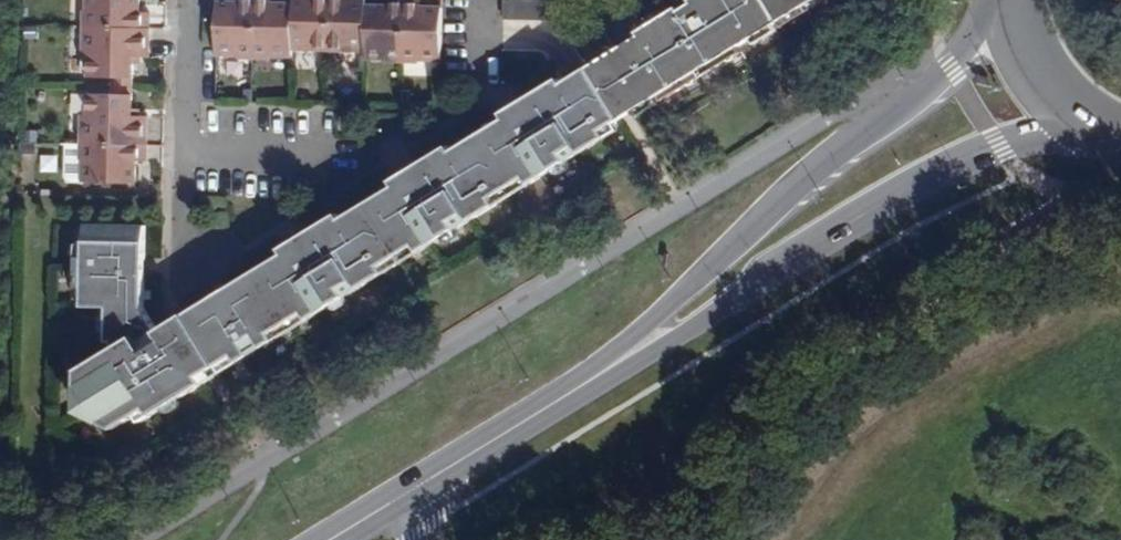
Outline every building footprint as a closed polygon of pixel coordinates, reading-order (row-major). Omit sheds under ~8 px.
[(82,30),(147,31),(148,15),(138,15),(138,0),(85,0),(85,15),(83,14),(82,30)] [(254,0),(238,0),(238,4),(215,5),(214,56),(237,57),(236,60),(253,61),(254,0)] [(253,61),(269,61),(269,58),(291,58),(291,51),(292,6),(269,5),(269,0),(254,0),(253,61)] [(327,52),(328,0),(292,0),(292,6),(291,51),(327,52)] [(365,7),(365,0),(356,0),(328,0),(327,52),(364,53),(365,7)] [(365,7),(364,53),(363,59),(385,60),(385,63),(402,64),(403,0),(387,0),(387,7),(365,7)] [(402,64),(419,64),(418,60),(441,61),(441,8),(419,8),(419,0),(403,0),(402,64)] [(503,18),(538,18),(541,0),(503,0),(503,18)] [(544,0),(541,0),(538,18),(555,18),(544,0)] [(589,67),(620,119),(658,96),(779,21),(813,0),(691,0),(693,3),(679,11),(684,18),(672,25),(665,15),(662,10),(635,27),(640,35),(589,67)] [(679,11),(677,8),(665,15),(672,25),(684,18),(679,11)] [(147,31),(82,30),(82,58),(88,59),(87,80),(115,81),(115,89),(131,89),(132,59),(147,60),(147,31)] [(620,119),(589,67),(562,84),(559,79),(528,98),(532,103),(504,120),(452,152),(448,147),(417,167),(421,172),(394,188),(341,220),(338,215),(309,233),(312,239),(283,257),(186,317),(169,327),(158,334),(143,309),(144,228),(83,227),(84,247),(75,247),(76,289),(83,289),(83,309),(108,310),(107,345),(113,346),(113,353),(79,374),(80,387),(87,389),(101,412),(100,423),(116,431),(149,411),(153,418),(205,386),(201,378),(234,357),(239,365),(275,342),(271,335),(304,315),(308,322),(384,275),(381,268),(415,246),(419,253),(496,206),(491,199),(525,178),(529,185),(606,138),(602,130),(620,119)] [(79,147),(145,149),(146,119),(130,118),(131,89),(115,89),(115,97),(87,96),(86,117),(81,117),(79,147)] [(532,103),(528,98),(501,114),(504,120),(532,103)] [(77,143),(62,143),(62,182),(77,182),(77,143)] [(145,163),(145,149),(79,147),(79,162),(83,163),(82,185),(133,186),(135,163),(145,163)] [(390,183),(394,188),(421,172),(417,167),(390,183)] [(491,199),(496,206),(529,185),(525,178),(491,199)] [(312,239),(309,233),(280,251),(283,257),(312,239)] [(381,268),(384,275),(419,253),(415,246),(381,268)] [(308,322),(304,315),(271,335),(275,342),(308,322)] [(239,365),(234,357),(201,378),(205,386),(239,365)]
